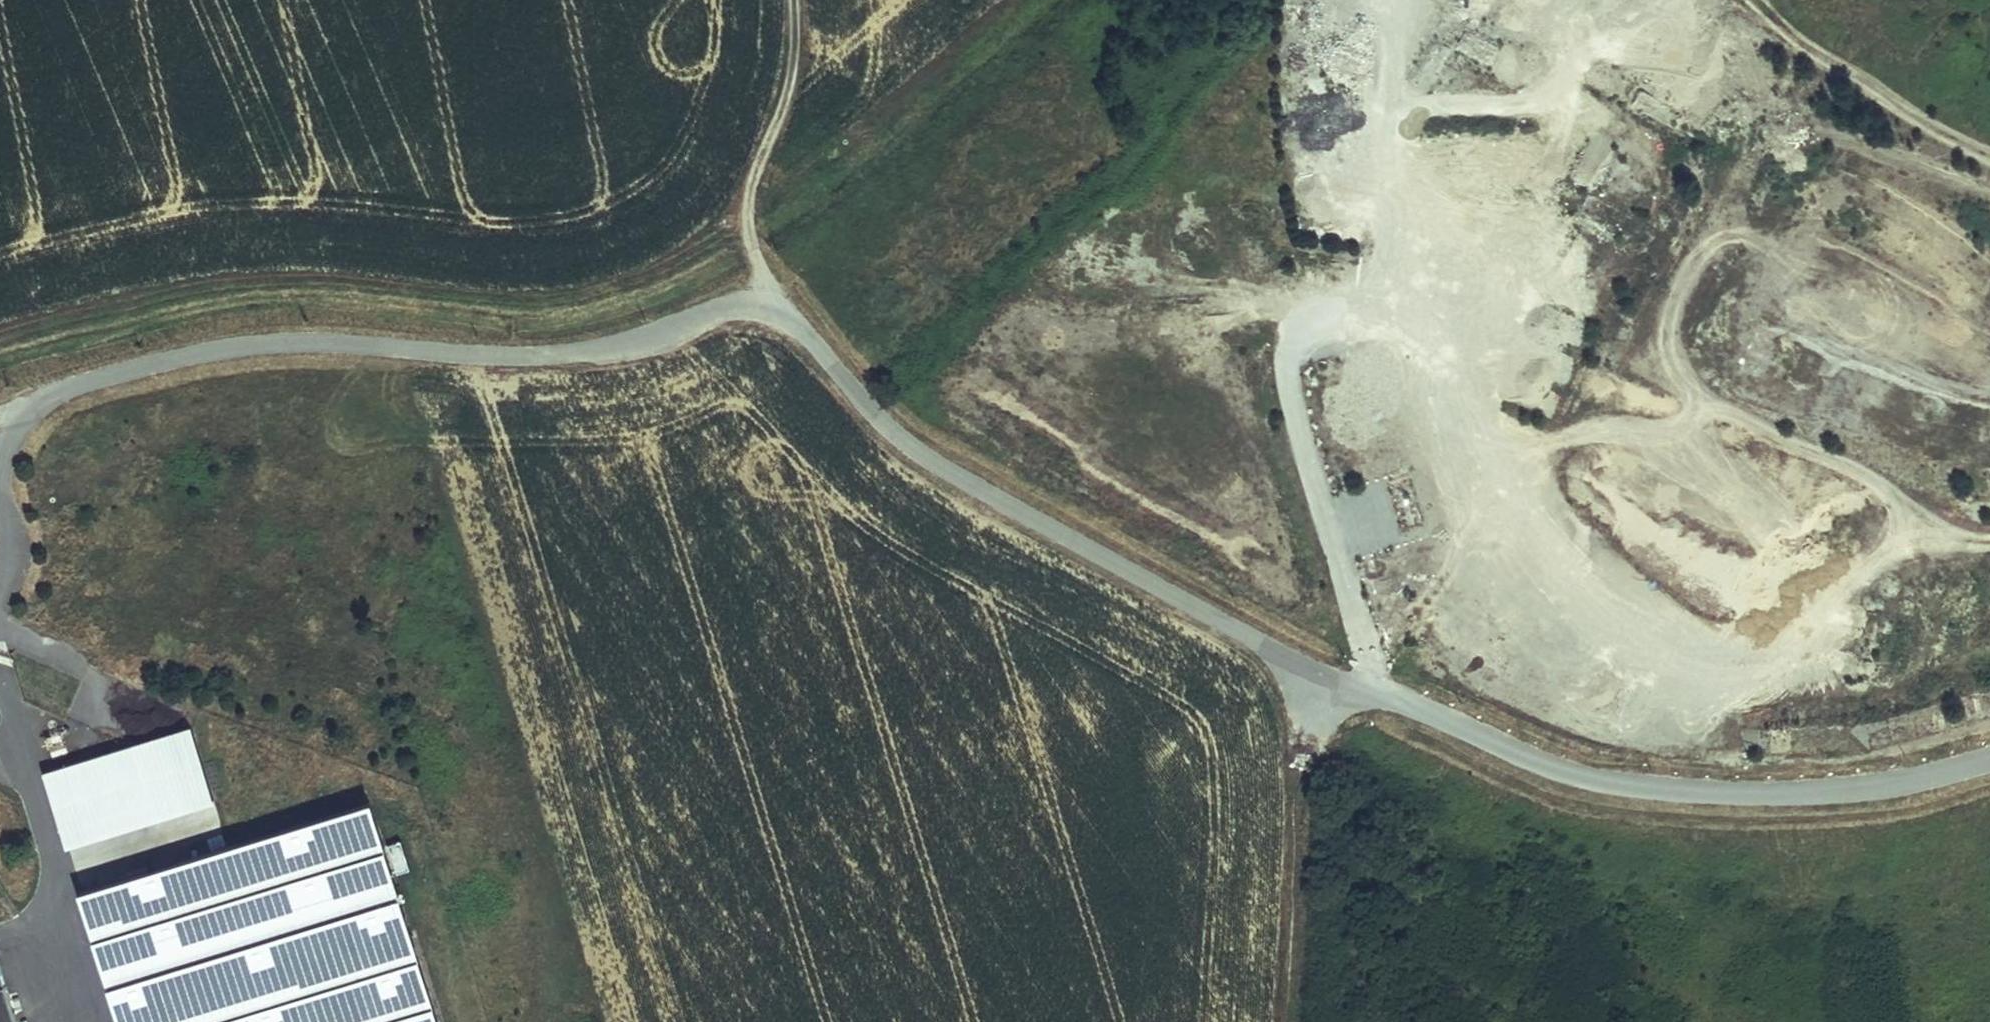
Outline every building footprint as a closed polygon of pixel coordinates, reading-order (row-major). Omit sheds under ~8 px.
[(1400,534),(1421,529),(1409,479),(1389,484),(1400,534)] [(45,772),(68,846),(214,800),(191,726),(45,772)] [(121,1021),(437,1021),(370,804),(81,892),(121,1021)] [(0,964),(0,1021),(18,1021),(0,964)]
